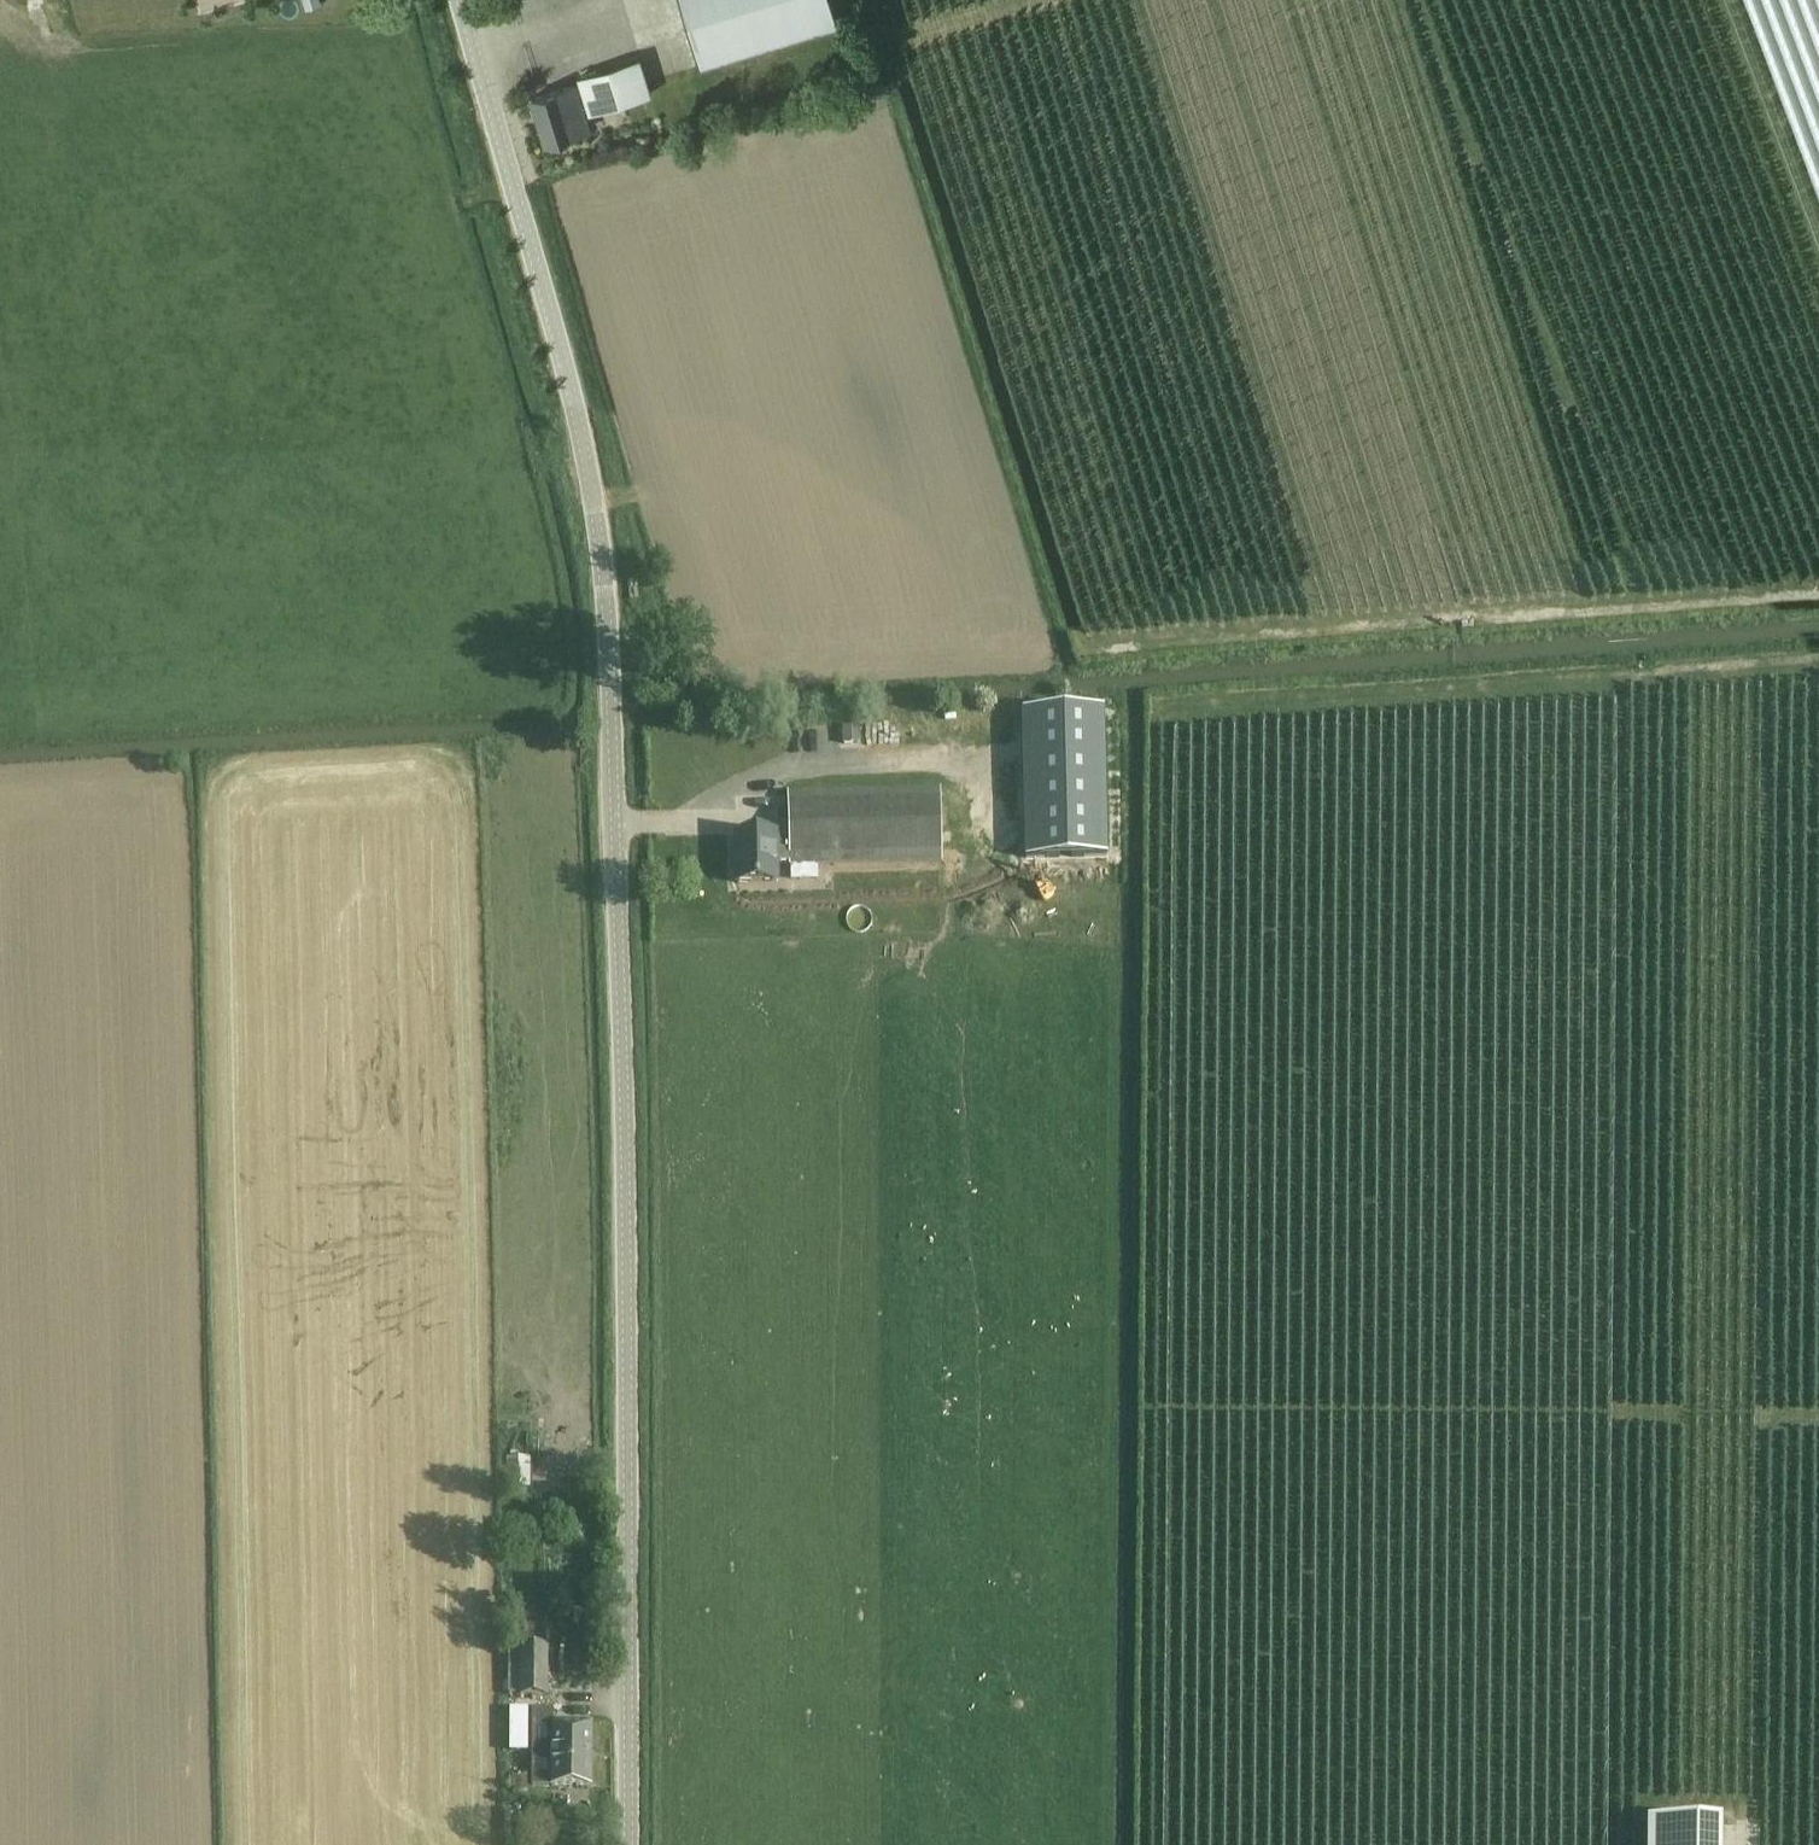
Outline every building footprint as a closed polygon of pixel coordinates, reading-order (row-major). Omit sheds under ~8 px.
[(699,67),(837,25),(830,0),(678,0),(699,67)] [(577,78),(588,114),(651,94),(640,58),(577,78)] [(530,98),(544,143),(589,129),(575,84),(530,98)] [(1104,712),(1023,713),(1026,859),(1107,857),(1104,712)] [(735,835),(736,883),(775,883),(774,865),(940,862),(938,791),(787,794),(788,839),(773,839),(773,834),(735,835)] [(547,1646),(521,1646),(522,1696),(547,1696),(547,1646)] [(525,1711),(508,1711),(508,1716),(509,1752),(525,1751),(525,1711)] [(552,1747),(551,1785),(591,1785),(592,1724),(538,1723),(538,1747),(552,1747)] [(1648,1844),(1720,1844),(1721,1823),(1648,1821),(1648,1844)]
